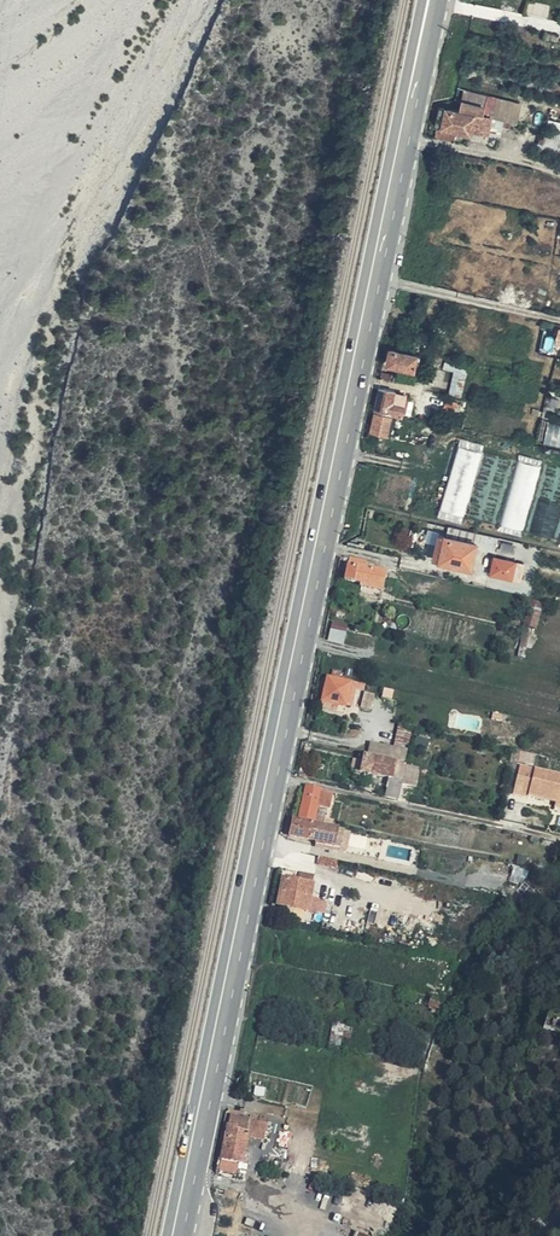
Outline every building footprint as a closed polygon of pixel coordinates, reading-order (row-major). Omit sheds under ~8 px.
[(433,99),(429,118),(439,120),(442,101),(433,99)] [(442,101),(439,120),(466,125),(470,108),(442,101)] [(485,126),(488,111),(474,108),(470,122),(485,126)] [(559,344),(559,327),(555,326),(552,342),(559,344)] [(414,366),(419,347),(389,339),(385,359),(414,366)] [(460,396),(466,372),(454,369),(449,393),(460,396)] [(378,380),(374,402),(400,408),(402,397),(394,395),(396,384),(378,380)] [(387,412),(370,408),(366,424),(384,427),(387,412)] [(550,421),(544,445),(559,449),(559,423),(550,421)] [(476,526),(445,519),(442,528),(435,526),(432,537),(434,538),(440,540),(436,554),(467,561),(472,540),(476,526)] [(490,545),(496,530),(476,526),(472,540),(490,545)] [(365,540),(347,537),(345,547),(362,550),(365,540)] [(429,553),(436,554),(440,540),(434,538),(429,553)] [(362,550),(345,547),(339,574),(356,577),(356,580),(378,585),(383,563),(364,559),(365,551),(362,550)] [(488,578),(512,582),(516,562),(492,557),(488,578)] [(514,579),(520,580),(523,565),(517,564),(514,579)] [(356,580),(354,589),(376,593),(378,585),(356,580)] [(525,625),(537,627),(540,608),(528,606),(525,625)] [(328,641),(344,643),(346,623),(331,621),(328,641)] [(344,701),(349,678),(328,672),(323,695),(344,701)] [(409,720),(396,716),(390,740),(369,735),(365,746),(400,754),(409,720)] [(403,772),(407,757),(365,748),(361,765),(390,771),(388,777),(395,780),(393,792),(398,793),(403,772)] [(419,760),(407,757),(403,772),(415,775),(419,760)] [(557,796),(559,797),(559,769),(520,760),(514,785),(557,796)] [(298,817),(313,820),(317,801),(328,803),(332,789),(304,781),(298,817)] [(298,817),(292,815),(288,831),(312,835),(334,839),(337,825),(313,820),(298,817)] [(342,826),(337,825),(334,839),(333,842),(339,843),(342,826)] [(334,839),(312,835),(311,840),(333,844),(333,842),(334,839)] [(332,856),(314,852),(313,859),(331,862),(332,856)] [(287,877),(279,876),(275,903),(304,908),(307,895),(311,871),(296,868),(295,874),(294,878),(287,877)] [(316,896),(307,895),(304,908),(313,909),(316,896)] [(324,898),(316,896),(313,909),(321,911),(324,898)] [(440,998),(427,992),(420,1002),(433,1009),(440,998)] [(544,1003),(538,1016),(559,1023),(559,1008),(544,1003)] [(330,1045),(341,1047),(343,1038),(351,1039),(353,1026),(334,1022),(330,1045)] [(231,1113),(224,1144),(245,1149),(248,1136),(252,1117),(231,1113)] [(248,1136),(268,1140),(272,1122),(252,1117),(248,1136)] [(224,1144),(218,1171),(235,1174),(238,1161),(243,1162),(246,1149),(245,1149),(224,1144)]
